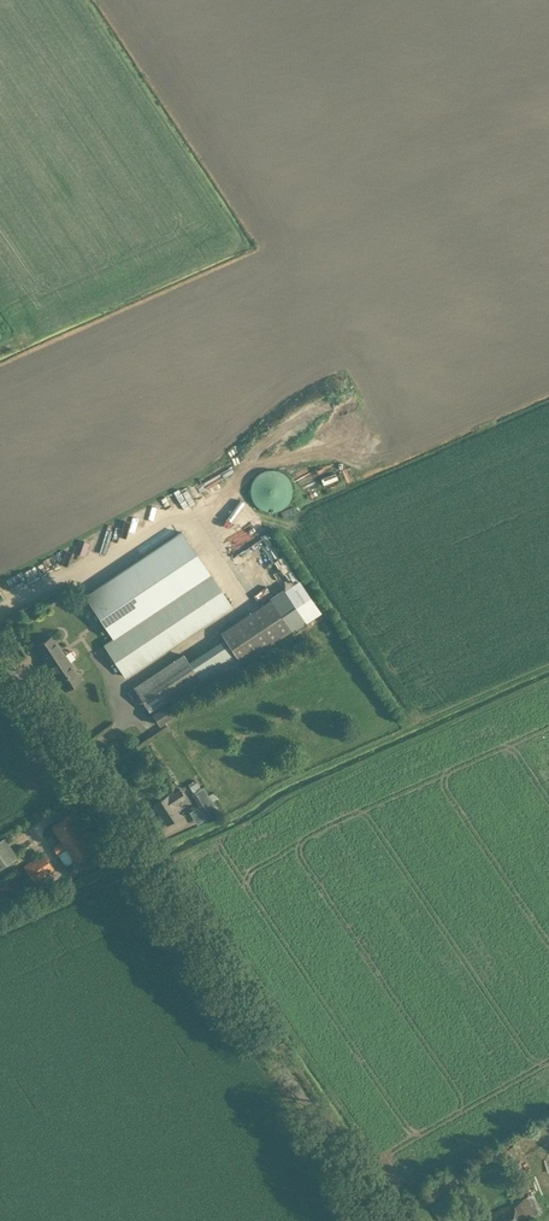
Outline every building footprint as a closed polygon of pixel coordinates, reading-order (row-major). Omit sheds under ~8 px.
[(214,468),(219,479),(227,475),(222,465),(214,468)] [(253,502),(255,504),(256,506),(258,507),(260,508),(262,509),(264,510),(266,511),(268,511),(270,511),(273,511),(275,511),(277,510),(279,510),(281,509),(283,507),(285,506),(286,504),(288,503),(289,501),(290,499),(291,497),(291,495),(292,493),(292,490),(292,488),(291,486),(291,484),(290,482),(289,480),(288,478),(286,476),(284,474),(283,473),(281,472),(278,471),(276,470),(274,470),(272,469),(269,469),(267,470),(265,470),(263,471),(260,472),(258,473),(257,475),(255,476),(254,478),(252,480),(251,482),(250,484),(250,487),(250,489),(250,491),(250,494),(250,496),(251,498),(252,500),(253,502)] [(201,476),(196,478),(203,490),(207,488),(201,476)] [(293,506),(281,512),(283,518),(296,512),(293,506)] [(105,645),(126,676),(231,606),(181,531),(86,595),(114,638),(105,645)] [(9,577),(11,585),(22,582),(20,574),(9,577)] [(221,632),(242,664),(305,620),(284,589),(221,632)] [(75,593),(69,597),(72,603),(79,599),(75,593)] [(54,595),(48,599),(52,605),(58,601),(54,595)] [(36,646),(65,690),(81,679),(52,635),(36,646)] [(151,711),(159,724),(169,717),(175,713),(167,701),(200,679),(184,654),(134,688),(150,712),(151,711)] [(197,778),(189,783),(194,792),(202,788),(197,778)] [(193,794),(208,818),(219,811),(213,801),(218,798),(214,792),(209,795),(204,787),(193,794)] [(164,797),(154,804),(167,824),(177,818),(181,815),(175,805),(186,798),(180,789),(174,793),(173,792),(169,794),(168,795),(164,797)] [(58,821),(51,826),(61,841),(53,847),(58,854),(66,848),(75,862),(83,857),(93,850),(68,814),(58,821)] [(18,856),(5,837),(0,840),(0,868),(18,856)] [(43,853),(23,866),(34,882),(54,869),(43,853)] [(493,1147),(488,1158),(499,1162),(503,1151),(493,1147)] [(485,1220),(523,1220),(535,1215),(527,1197),(513,1203),(483,1217),(485,1220)]
